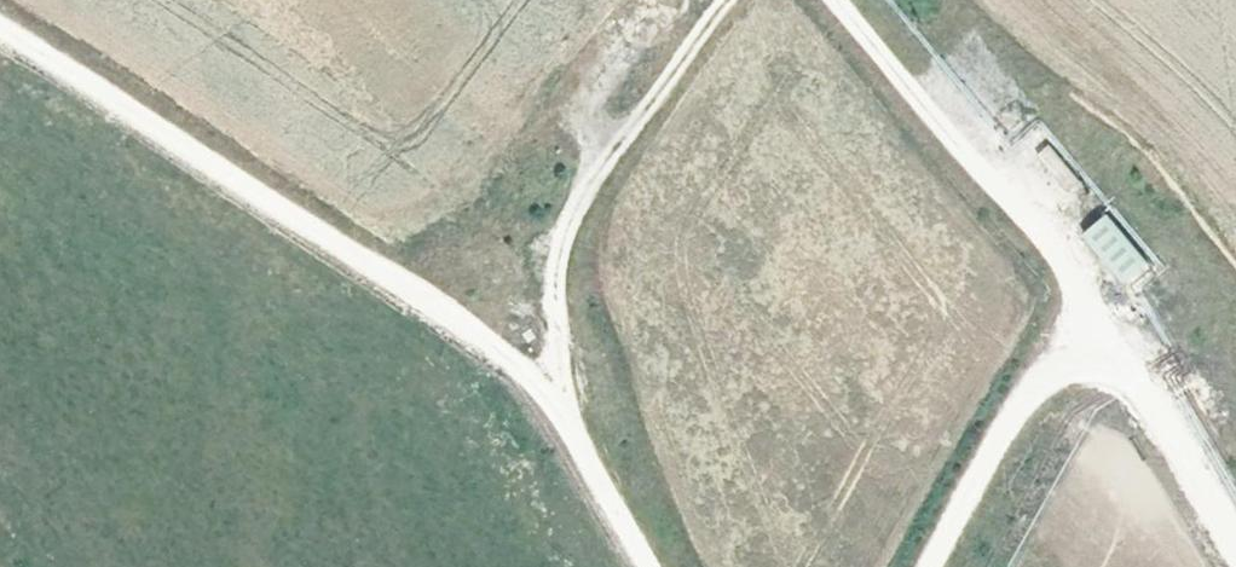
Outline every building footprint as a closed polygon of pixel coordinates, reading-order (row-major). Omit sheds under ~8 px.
[(1048,143),(1036,153),(1065,189),(1077,179),(1048,143)] [(1122,287),(1150,266),(1107,212),(1080,234),(1122,287)]
